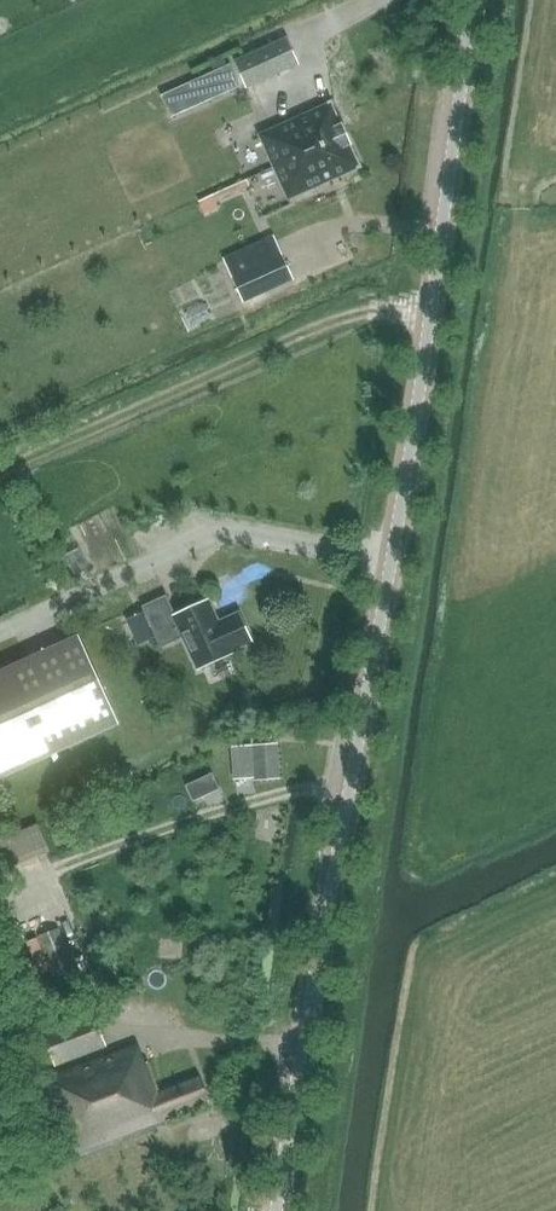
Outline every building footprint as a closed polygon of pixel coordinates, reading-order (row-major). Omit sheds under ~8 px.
[(286,37),(235,61),(247,87),(298,64),(286,37)] [(331,103),(259,136),(288,200),(360,167),(331,103)] [(281,253),(254,265),(258,275),(237,285),(245,302),(293,279),(281,253)] [(232,651),(252,641),(239,613),(219,622),(209,600),(175,615),(166,596),(143,606),(161,647),(183,637),(198,669),(233,653),(232,651)] [(119,724),(79,635),(0,671),(0,778),(119,724)] [(241,780),(255,779),(255,780),(282,778),(280,743),(274,743),(273,735),(253,737),(253,745),(239,746),(241,780)] [(49,852),(38,824),(0,839),(0,872),(49,852)] [(58,983),(77,975),(56,926),(37,934),(58,983)] [(35,989),(25,964),(8,971),(18,995),(35,989)] [(58,1065),(109,1043),(96,1010),(44,1031),(58,1065)] [(161,1091),(150,1062),(146,1062),(140,1042),(41,1082),(73,1160),(122,1140),(172,1122),(170,1117),(211,1102),(202,1077),(161,1091)]
